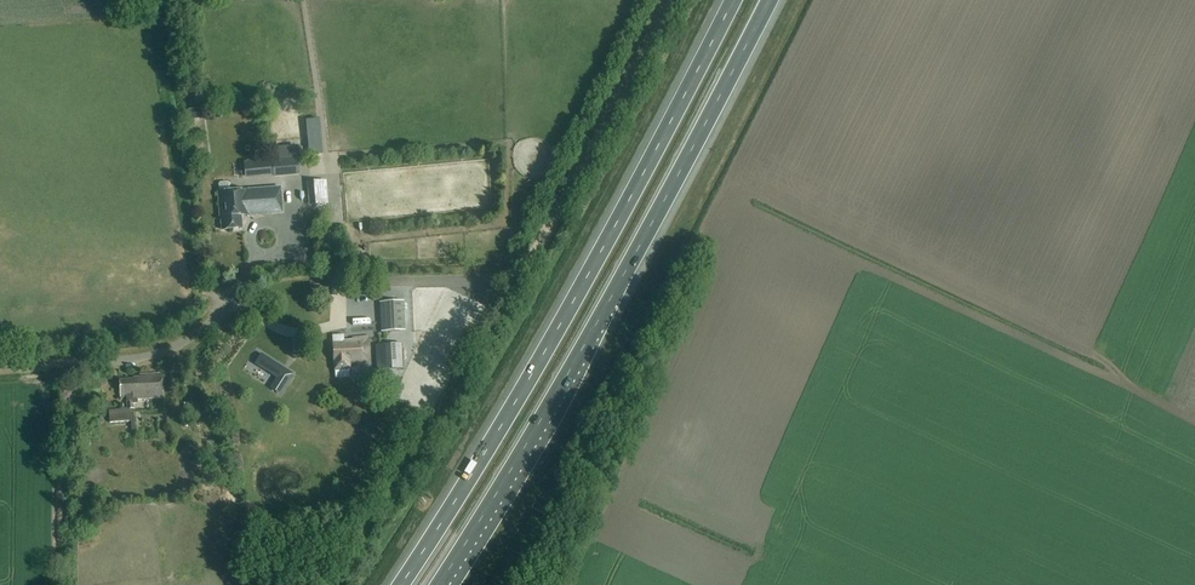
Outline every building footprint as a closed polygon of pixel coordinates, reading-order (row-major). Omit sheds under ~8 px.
[(203,110),(190,111),(190,120),(203,119),(203,110)] [(318,119),(306,120),(309,156),(321,155),(318,119)] [(296,148),(272,150),(273,161),(246,163),(247,173),(273,171),(273,176),(298,174),(296,148)] [(230,184),(228,182),(220,183),(218,185),(219,193),(218,193),(220,218),(221,218),(222,230),(242,229),(241,213),(270,211),(270,214),(283,213),(281,188),(247,190),(247,194),(240,195),(240,191),(231,192),(230,184)] [(326,183),(312,184),(313,205),(328,204),(326,183)] [(403,302),(381,303),(383,332),(405,331),(403,302)] [(344,341),(344,345),(333,345),(335,371),(350,370),(349,364),(370,363),(369,337),(352,339),(353,341),(344,341)] [(401,344),(379,345),(381,370),(403,369),(401,344)] [(264,356),(258,366),(277,378),(271,388),(280,394),(293,375),(264,356)] [(187,368),(179,369),(180,381),(188,380),(187,368)] [(109,411),(110,423),(131,422),(132,430),(135,430),(133,403),(137,403),(137,400),(164,398),(163,374),(141,376),(141,382),(134,382),(134,380),(120,381),(121,398),(127,398),(128,410),(109,411)] [(187,381),(177,382),(178,391),(188,389),(187,381)]
